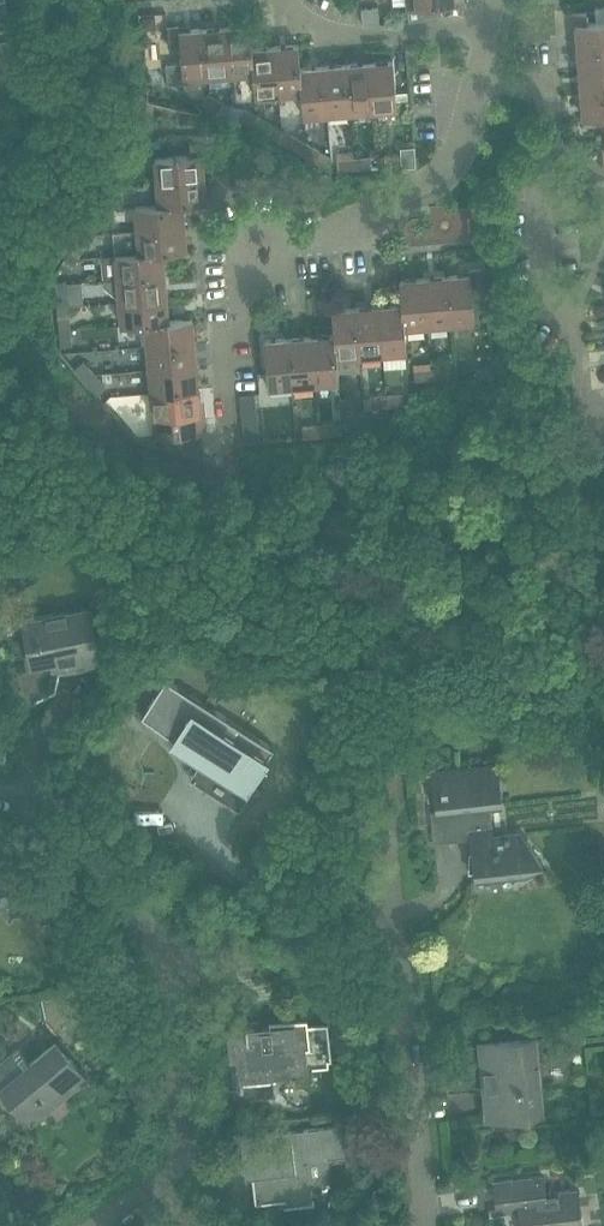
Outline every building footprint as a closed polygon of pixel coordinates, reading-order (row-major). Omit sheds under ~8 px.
[(10,14),(6,0),(0,0),(0,17),(10,14)] [(362,9),(363,26),(380,24),(378,7),(362,9)] [(578,48),(603,46),(603,22),(588,23),(587,12),(571,13),(572,25),(576,25),(578,48)] [(230,74),(252,72),(253,72),(251,49),(252,49),(250,25),(226,27),(230,74)] [(184,78),(206,76),(202,29),(180,31),(179,27),(167,28),(169,44),(180,43),(182,63),(166,64),(168,85),(185,84),(184,78)] [(206,76),(230,74),(226,27),(202,29),(206,76)] [(278,94),(300,92),(301,92),(300,69),(301,69),(299,45),(274,47),(278,94)] [(580,71),(603,69),(603,46),(578,48),(580,71)] [(254,96),(278,94),(274,47),(252,49),(251,49),(253,72),(252,72),(254,96)] [(393,61),(370,63),(374,110),(397,108),(393,61)] [(370,63),(346,65),(350,112),(374,110),(370,63)] [(346,65),(322,67),(326,114),(350,112),(346,65)] [(301,92),(300,92),(302,117),(326,114),(322,67),(301,69),(300,69),(301,92)] [(582,95),(603,93),(603,69),(580,71),(582,95)] [(584,118),(603,116),(603,93),(582,95),(584,118)] [(201,105),(217,114),(223,104),(207,95),(201,105)] [(237,118),(251,126),(256,116),(243,109),(237,118)] [(256,116),(251,126),(266,134),(272,125),(256,116)] [(286,145),(300,153),(306,143),(292,136),(286,145)] [(155,159),(157,182),(204,178),(202,154),(206,154),(205,142),(190,143),(191,156),(155,159)] [(306,143),(300,153),(315,162),(321,152),(306,143)] [(337,154),(339,171),(355,170),(355,159),(354,152),(337,154)] [(385,156),(385,167),(402,166),(401,155),(385,156)] [(371,157),(355,159),(355,170),(372,169),(371,157)] [(126,158),(113,180),(123,185),(134,184),(132,158),(126,158)] [(157,182),(159,205),(182,203),(183,204),(207,202),(204,178),(157,182)] [(123,185),(113,180),(98,204),(108,210),(123,185)] [(135,207),(137,231),(185,226),(183,204),(182,203),(159,205),(135,207)] [(108,210),(98,204),(90,218),(99,224),(108,210)] [(137,231),(139,253),(139,254),(163,252),(187,250),(185,226),(137,231)] [(93,234),(84,228),(69,253),(79,259),(93,234)] [(104,279),(105,280),(165,275),(163,252),(139,254),(139,253),(102,256),(104,279)] [(79,259),(69,253),(60,267),(70,273),(79,259)] [(470,274),(446,276),(451,324),(474,322),(472,286),(483,285),(482,269),(470,270),(470,274)] [(119,288),(120,302),(167,298),(165,275),(105,280),(105,285),(110,289),(119,288)] [(446,276),(423,278),(428,326),(451,324),(446,276)] [(400,281),(401,304),(405,328),(428,326),(423,278),(400,281)] [(57,291),(58,307),(69,306),(68,290),(57,291)] [(122,326),(146,324),(145,323),(169,321),(169,320),(167,298),(120,302),(122,326)] [(401,304),(379,306),(383,354),(407,352),(405,328),(401,304)] [(71,323),(69,306),(58,307),(60,324),(71,323)] [(379,306),(356,308),(360,356),(383,354),(379,306)] [(356,308),(333,311),(339,381),(340,381),(339,372),(361,370),(360,356),(356,308)] [(334,334),(312,336),(316,383),(339,381),(333,311),(332,311),(334,334)] [(146,324),(147,347),(194,342),(192,318),(169,320),(169,321),(145,323),(146,324)] [(60,330),(62,346),(73,345),(71,329),(60,330)] [(312,336),(288,338),(292,385),(316,383),(312,336)] [(292,385),(288,338),(264,340),(268,388),(292,385)] [(147,347),(149,370),(197,366),(194,342),(147,347)] [(95,374),(84,361),(76,369),(87,381),(95,374)] [(149,370),(151,393),(199,389),(197,366),(149,370)] [(448,367),(431,368),(432,379),(449,378),(448,367)] [(432,379),(431,368),(415,370),(416,381),(432,379)] [(106,386),(95,374),(87,381),(98,394),(106,386)] [(199,389),(151,393),(155,438),(207,434),(205,412),(201,412),(199,389)] [(404,395),(387,396),(388,407),(405,406),(404,395)] [(388,407),(387,396),(370,397),(371,408),(388,407)] [(340,400),(341,411),(358,409),(357,398),(340,400)] [(336,424),(319,425),(320,436),(337,435),(336,424)] [(320,436),(319,425),(303,426),(304,438),(320,436)] [(272,429),(273,440),(290,438),(289,427),(272,429)] [(24,622),(28,643),(33,667),(63,661),(65,667),(100,660),(90,609),(24,622)] [(142,716),(250,785),(273,748),(165,679),(142,716)] [(434,843),(473,838),(478,881),(523,877),(540,862),(519,835),(492,838),(488,807),(501,805),(496,766),(434,773),(438,811),(431,812),(434,843)] [(26,898),(22,875),(8,877),(3,849),(0,849),(0,902),(26,898)] [(40,996),(46,1022),(56,1034),(76,1017),(71,990),(40,996)] [(232,1053),(231,1053),(230,1053),(230,1055),(233,1054),(235,1073),(270,1069),(270,1066),(326,1060),(322,1025),(272,1031),(271,1026),(248,1028),(248,1024),(246,1024),(247,1033),(231,1035),(232,1053)] [(534,1038),(504,1041),(480,1044),(488,1117),(542,1111),(534,1038)] [(16,1106),(31,1124),(86,1078),(55,1041),(24,1067),(14,1054),(0,1066),(0,1091),(2,1089),(16,1106)] [(284,1205),(284,1206),(314,1203),(314,1201),(313,1201),(307,1159),(313,1153),(325,1151),(326,1159),(346,1157),(342,1126),(241,1137),(244,1162),(248,1162),(252,1173),(255,1203),(285,1200),(285,1205),(284,1205)] [(518,1179),(494,1182),(498,1212),(520,1210),(522,1225),(583,1225),(578,1190),(545,1194),(543,1175),(518,1179)]
